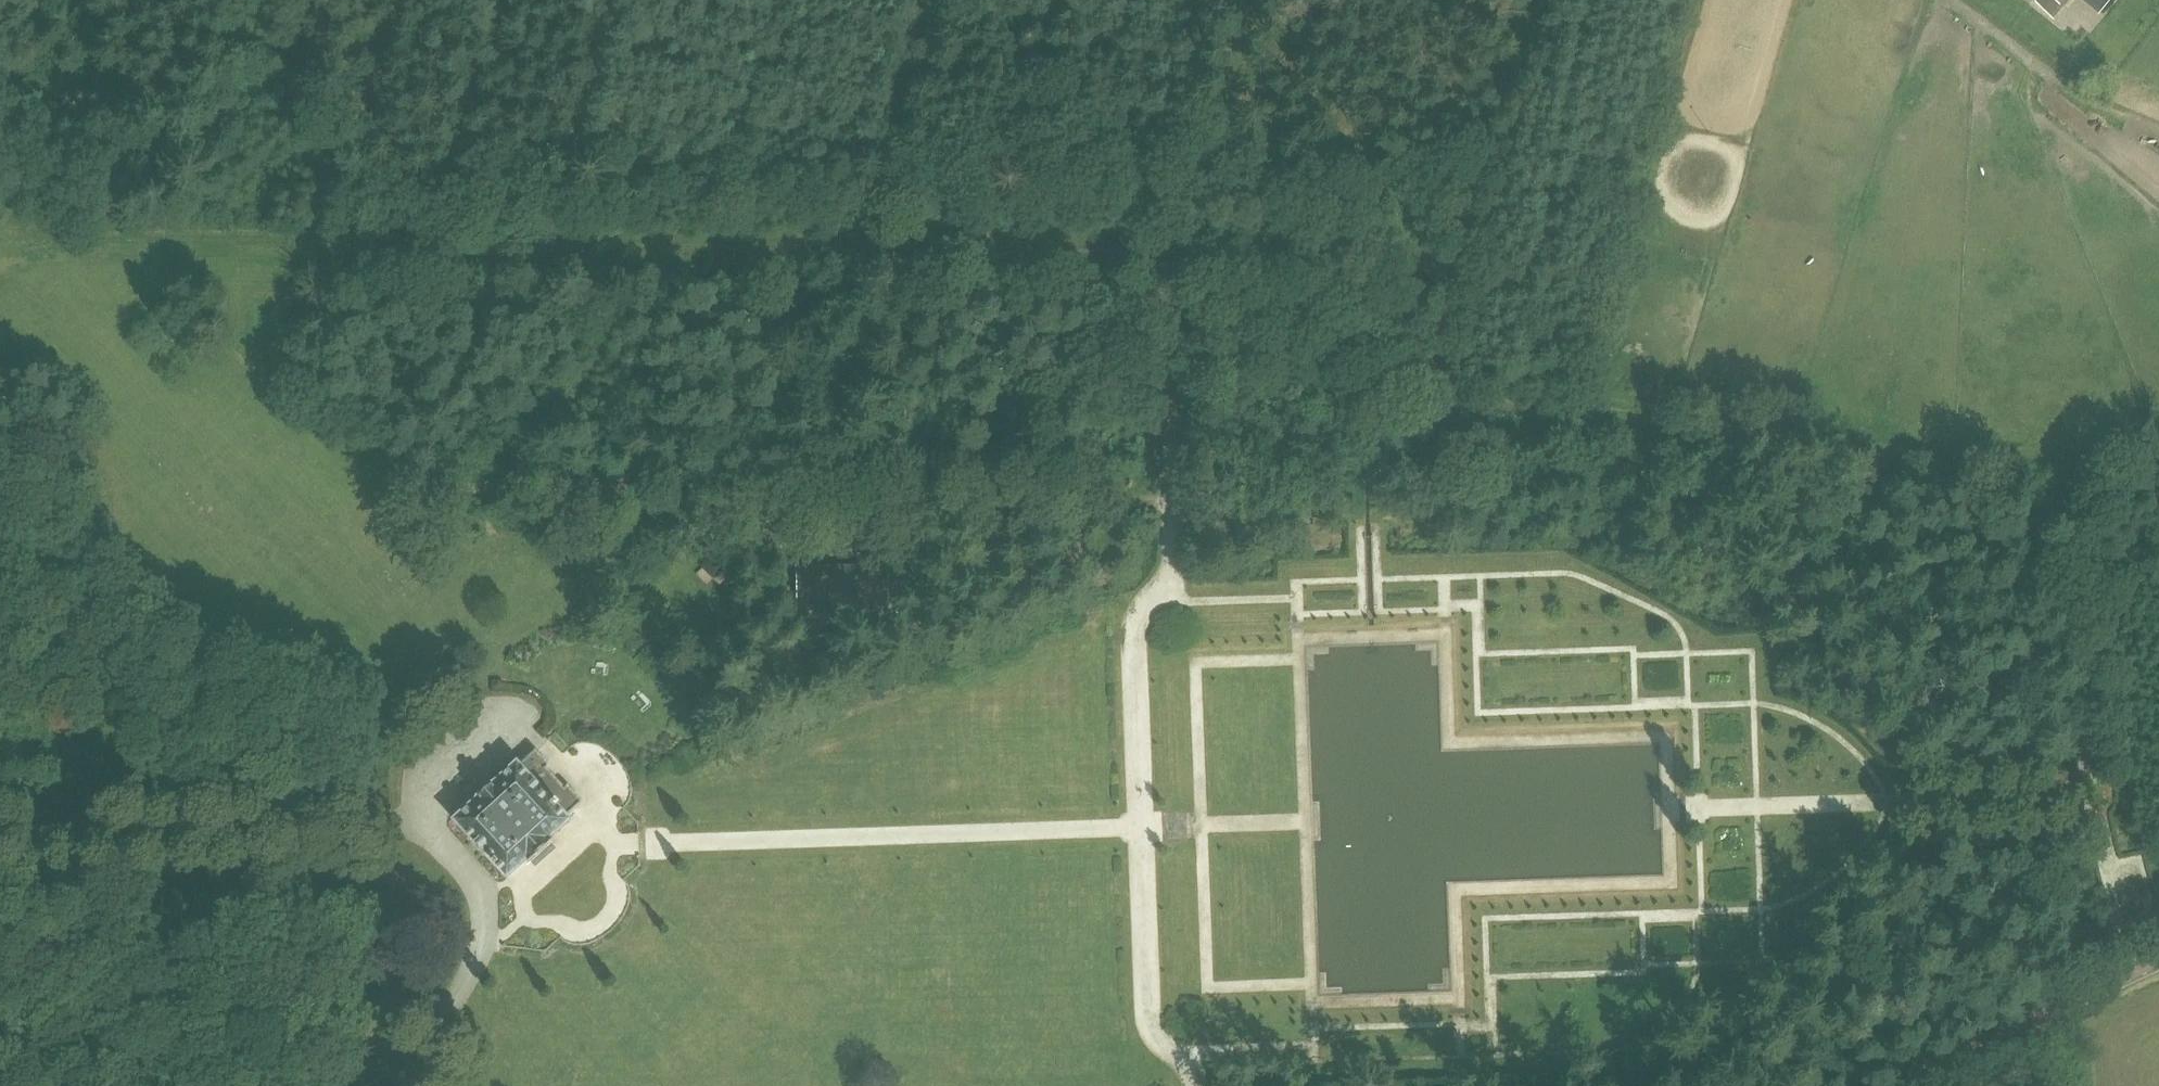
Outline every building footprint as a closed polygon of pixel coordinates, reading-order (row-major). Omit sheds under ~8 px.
[(2052,16),(2065,0),(2032,0),(2052,16)] [(2098,11),(2107,0),(2084,0),(2098,11)] [(712,553),(700,564),(714,578),(725,566),(712,553)] [(474,800),(453,819),(470,837),(489,858),(506,876),(524,859),(549,836),(568,819),(566,816),(532,780),(544,769),(548,765),(534,750),(518,764),(516,762),(495,781),(474,800)]
